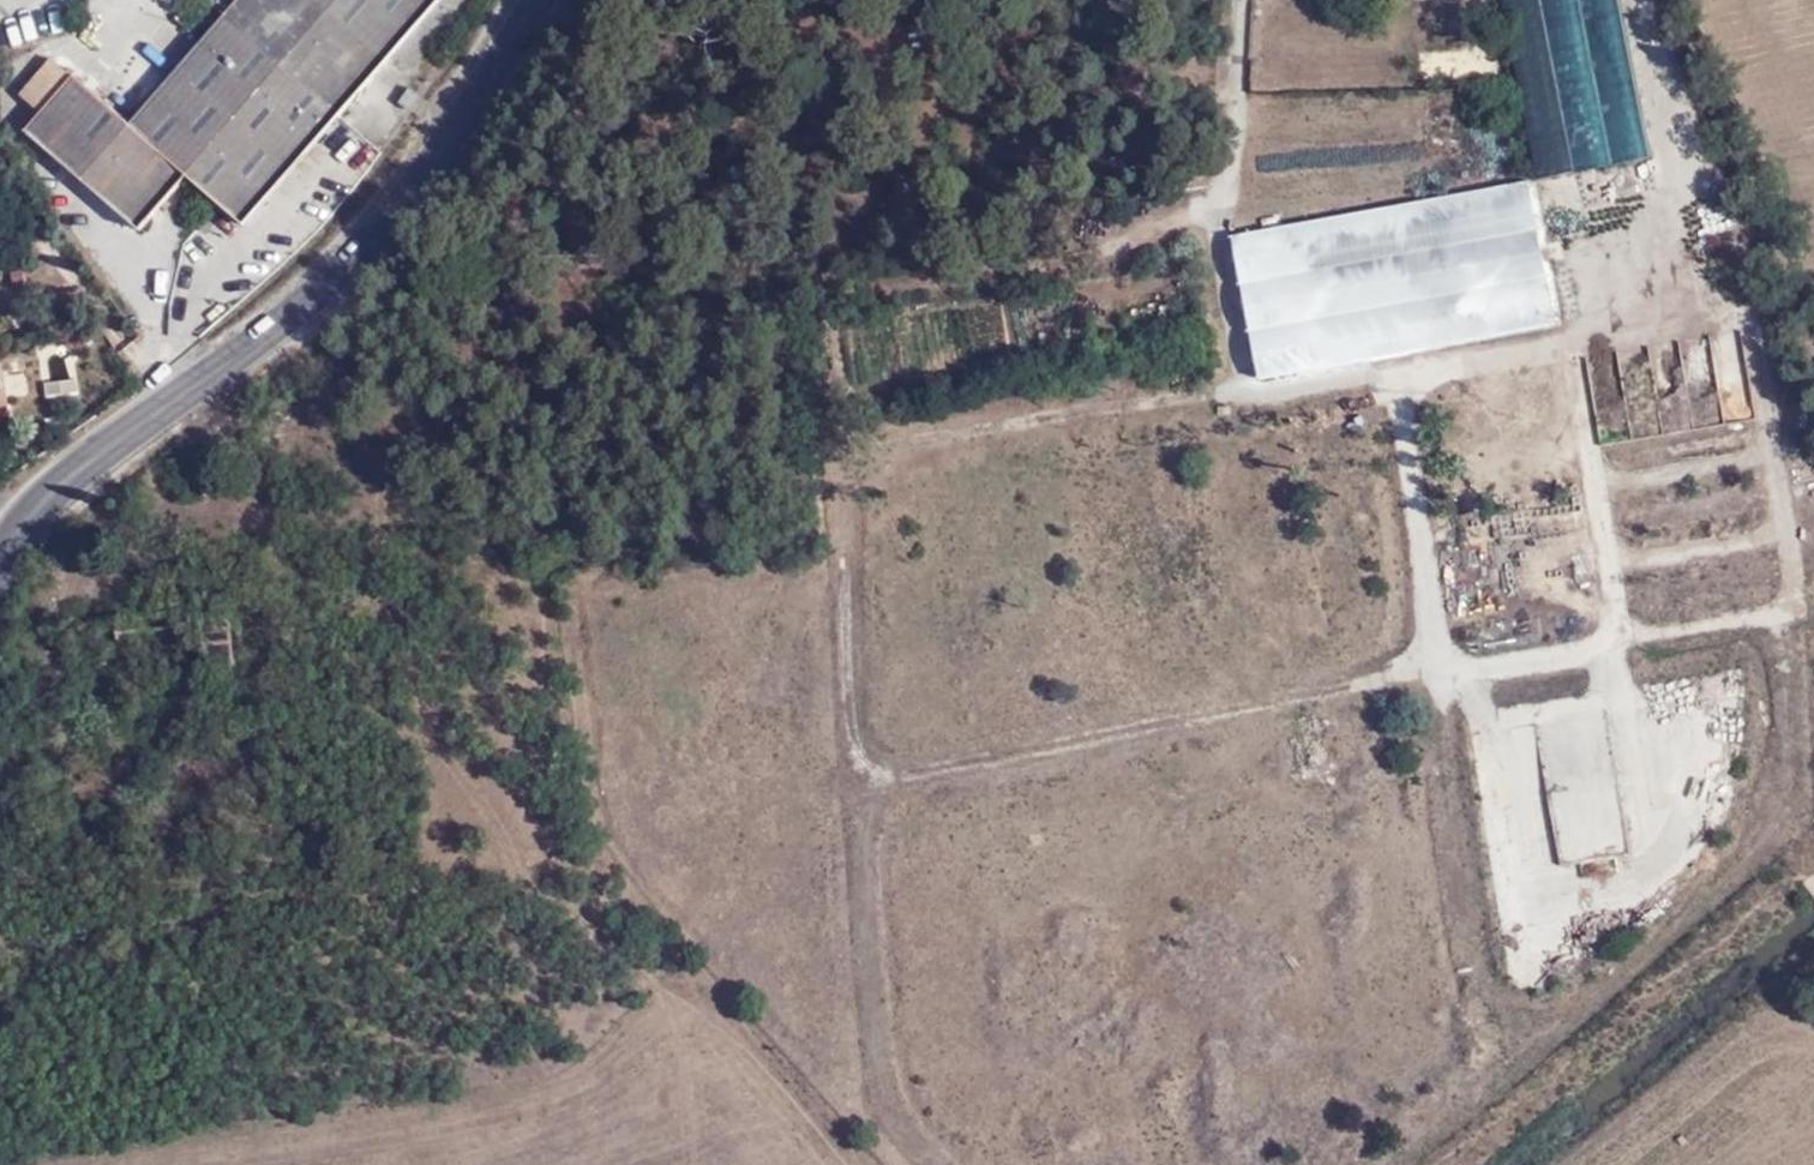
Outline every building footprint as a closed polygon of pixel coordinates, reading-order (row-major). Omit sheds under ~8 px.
[(49,55),(16,93),(36,112),(22,128),(136,229),(183,174),(239,222),(435,0),(231,0),(124,121),(49,55)] [(1521,166),(1628,145),(1599,0),(1488,0),(1521,166)] [(1540,325),(1509,170),(1213,229),(1244,383),(1540,325)] [(232,620),(207,624),(213,670),(237,669),(232,620)]
